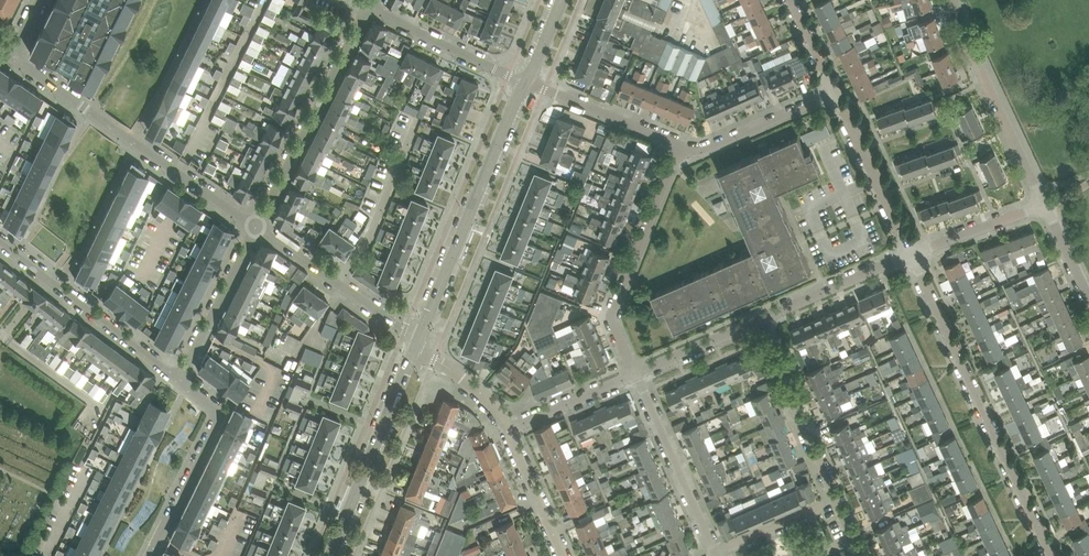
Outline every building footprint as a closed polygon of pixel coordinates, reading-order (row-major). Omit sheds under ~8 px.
[(7,15),(15,0),(0,0),(0,11),(7,15)] [(91,93),(136,0),(56,0),(30,52),(90,94),(91,93)] [(210,2),(226,9),(230,0),(211,0),(210,2)] [(419,9),(422,3),(416,0),(413,7),(419,9)] [(425,9),(435,14),(442,0),(430,0),(425,9)] [(435,14),(445,19),(447,20),(457,26),(462,16),(467,18),(472,20),(474,16),(464,11),(469,0),(462,0),(460,5),(461,5),(459,9),(454,6),(452,5),(447,3),(448,0),(442,0),(435,14)] [(479,3),(479,4),(487,7),(488,6),(492,8),(490,14),(489,16),(487,20),(475,14),(474,16),(472,20),(499,32),(503,21),(504,20),(508,9),(485,0),(472,0),(479,3)] [(508,9),(512,0),(485,0),(508,9)] [(655,21),(651,19),(651,18),(653,18),(655,12),(657,6),(642,0),(605,0),(604,4),(599,16),(600,17),(599,20),(625,31),(636,36),(635,39),(644,43),(642,47),(640,51),(639,51),(638,53),(656,61),(665,40),(650,33),(655,21)] [(670,4),(660,0),(658,6),(668,10),(670,4)] [(718,6),(715,0),(704,5),(707,12),(718,6)] [(761,0),(749,0),(744,2),(749,13),(764,7),(761,0)] [(816,5),(822,17),(836,10),(832,0),(828,0),(816,5)] [(895,3),(891,3),(893,11),(904,8),(906,17),(917,14),(917,10),(932,6),(931,5),(933,5),(932,0),(904,0),(895,3)] [(204,16),(205,16),(219,23),(226,9),(210,2),(204,16)] [(268,6),(269,6),(268,5),(266,10),(275,14),(277,10),(268,6)] [(298,5),(293,15),(317,27),(315,32),(330,40),(336,28),(335,28),(301,12),(303,7),(298,5)] [(665,16),(668,10),(658,6),(657,6),(655,12),(665,16)] [(721,13),(718,6),(707,12),(709,18),(721,13)] [(745,15),(738,19),(740,23),(747,20),(752,18),(755,25),(769,18),(764,7),(749,13),(750,13),(745,15)] [(873,7),(868,9),(872,20),(877,18),(873,7)] [(275,14),(266,10),(264,14),(273,18),(275,14)] [(842,22),(836,10),(822,17),(827,29),(842,22)] [(662,22),(665,16),(655,12),(653,18),(662,22)] [(723,19),(723,17),(721,13),(709,18),(712,24),(723,19)] [(881,18),(885,27),(892,24),(888,15),(881,18)] [(219,23),(205,16),(204,16),(197,29),(212,37),(219,23)] [(462,16),(457,26),(462,28),(467,18),(462,16)] [(847,34),(845,28),(849,26),(848,24),(854,22),(852,17),(846,20),(842,22),(827,29),(833,40),(847,34)] [(911,32),(905,34),(907,41),(915,38),(925,35),(940,29),(938,24),(939,23),(937,18),(936,18),(935,17),(909,26),(911,32)] [(760,36),(774,29),(769,18),(755,25),(751,27),(753,33),(746,36),(744,37),(746,42),(760,36)] [(726,25),(726,24),(723,19),(712,24),(715,30),(726,25)] [(373,20),(367,33),(382,40),(386,33),(395,38),(398,33),(373,20)] [(472,20),(468,31),(495,42),(497,37),(499,38),(501,33),(499,32),(472,20)] [(625,31),(599,20),(594,31),(590,43),(616,54),(618,48),(613,46),(615,41),(608,39),(609,38),(611,31),(615,33),(614,33),(623,37),(625,31)] [(731,21),(726,24),(726,25),(729,31),(731,35),(737,33),(731,21)] [(729,31),(726,25),(715,30),(718,37),(729,31)] [(190,43),(191,43),(206,50),(212,37),(197,29),(190,43)] [(780,41),(774,29),(760,36),(746,42),(739,46),(741,51),(763,41),(766,48),(780,41)] [(944,42),(944,41),(945,41),(943,35),(942,35),(940,29),(925,35),(929,47),(944,42)] [(256,30),(254,34),(263,39),(265,35),(256,30)] [(731,35),(729,31),(718,37),(721,43),(726,40),(732,38),(731,35)] [(294,43),(291,49),(317,63),(321,55),(322,53),(323,53),(324,52),(330,40),(315,32),(311,41),(300,35),(299,39),(298,40),(308,46),(307,47),(307,49),(294,43)] [(840,52),(863,41),(861,36),(855,39),(852,32),(847,34),(833,40),(839,53),(840,52)] [(378,47),(382,40),(367,33),(360,45),(385,58),(388,52),(378,47)] [(263,39),(254,34),(252,38),(252,39),(252,38),(261,43),(263,39)] [(735,61),(742,58),(732,38),(726,40),(729,46),(711,54),(717,69),(728,64),(735,61)] [(915,38),(907,41),(910,47),(917,45),(915,38)] [(670,66),(679,45),(665,40),(656,61),(660,63),(670,66)] [(868,46),(865,40),(863,41),(840,52),(846,63),(860,56),(858,51),(868,46)] [(206,50),(191,43),(190,43),(184,57),(199,64),(206,50)] [(403,43),(400,49),(406,52),(408,50),(410,46),(403,43)] [(616,54),(590,43),(585,54),(581,65),(602,73),(601,75),(607,77),(609,71),(597,66),(600,60),(602,55),(614,59),(616,54)] [(640,51),(642,47),(633,43),(632,47),(635,48),(633,51),(638,53),(639,51),(640,51)] [(682,72),(691,51),(679,45),(670,66),(671,67),(680,71),(682,72)] [(288,50),(283,60),(291,64),(297,67),(296,69),(290,66),(284,76),(305,86),(310,76),(311,75),(317,63),(291,49),(290,51),(288,50)] [(246,50),(244,54),(253,58),(255,54),(246,50)] [(397,71),(395,76),(400,79),(405,69),(410,71),(418,56),(408,50),(406,52),(403,59),(397,71)] [(712,71),(706,57),(691,51),(682,72),(696,78),(712,71)] [(390,52),(384,64),(397,71),(403,59),(390,52)] [(954,65),(951,59),(952,58),(950,53),(949,54),(948,53),(933,59),(939,71),(954,65)] [(253,58),(244,54),(242,58),(251,62),(253,58)] [(717,69),(711,54),(706,57),(712,71),(717,69)] [(800,54),(777,64),(788,87),(799,82),(796,76),(808,71),(800,54)] [(371,62),(365,59),(356,55),(349,67),(374,80),(377,74),(367,70),(371,62)] [(440,66),(430,61),(418,56),(405,81),(410,83),(415,73),(422,76),(426,78),(420,90),(426,93),(427,90),(433,78),(439,67),(440,66)] [(851,75),(876,64),(873,58),(863,63),(860,56),(846,63),(851,75)] [(177,70),(178,71),(192,78),(199,64),(184,57),(177,70)] [(752,57),(748,59),(743,61),(742,58),(735,61),(738,68),(745,65),(746,65),(748,65),(750,64),(753,71),(757,69),(752,57)] [(382,63),(378,71),(387,76),(383,84),(389,87),(395,76),(397,71),(384,64),(382,63)] [(668,73),(671,67),(670,66),(660,63),(658,69),(668,73)] [(788,87),(777,64),(759,72),(765,88),(772,85),(776,93),(788,87)] [(878,68),(876,64),(851,75),(857,87),(871,80),(868,73),(878,68)] [(603,87),(607,77),(601,75),(602,73),(581,65),(576,76),(601,86),(603,87)] [(957,70),(956,71),(954,65),(939,71),(944,84),(959,77),(959,76),(960,75),(957,70)] [(15,77),(10,74),(10,73),(9,73),(0,67),(0,94),(2,95),(18,107),(31,89),(20,81),(15,77)] [(354,96),(358,88),(362,79),(372,84),(374,80),(349,67),(343,81),(337,92),(336,94),(338,95),(354,103),(359,105),(369,109),(371,104),(362,100),(354,96)] [(445,70),(439,67),(433,78),(439,81),(445,70)] [(178,71),(177,70),(170,84),(186,91),(192,78),(178,71)] [(639,79),(642,72),(637,70),(634,77),(639,79)] [(276,85),(269,97),(279,103),(294,110),(301,98),(299,97),(300,95),(305,86),(284,76),(277,72),(272,81),(287,88),(286,90),(286,91),(276,85)] [(644,81),(647,74),(642,72),(639,79),(644,81)] [(765,97),(761,87),(757,80),(755,74),(750,76),(748,72),(742,75),(747,85),(746,85),(754,102),(765,97)] [(234,75),(234,74),(232,78),(241,83),(243,79),(234,75)] [(473,95),(478,83),(455,74),(452,79),(459,82),(456,88),(473,95)] [(241,83),(232,78),(229,83),(230,83),(239,87),(241,83)] [(433,93),(438,82),(439,81),(433,78),(427,90),(433,93)] [(617,92),(621,82),(613,78),(609,89),(616,92),(617,92)] [(706,78),(700,81),(701,87),(708,83),(706,78)] [(637,84),(625,79),(619,93),(631,98),(637,84)] [(871,80),(857,87),(862,99),(891,85),(888,79),(874,85),(871,80)] [(670,84),(665,81),(662,89),(667,91),(670,84)] [(754,102),(746,85),(741,88),(738,82),(733,84),(744,107),(754,102)] [(186,91),(170,84),(164,97),(163,97),(162,97),(179,105),(186,91)] [(386,93),(389,87),(383,84),(382,84),(376,96),(383,99),(386,93)] [(468,107),(473,95),(456,88),(450,86),(446,84),(443,90),(452,94),(452,93),(456,94),(453,101),(451,106),(439,101),(437,108),(443,110),(447,112),(463,119),(468,107)] [(649,88),(637,84),(631,98),(643,103),(649,88)] [(744,107),(733,84),(728,86),(731,92),(725,94),(733,112),(744,107)] [(599,88),(596,95),(602,97),(605,99),(611,102),(616,92),(609,89),(608,89),(603,87),(601,86),(600,89),(599,88)] [(654,108),(660,93),(649,88),(643,103),(654,108)] [(31,89),(18,107),(29,115),(42,96),(31,89)] [(429,100),(433,93),(427,90),(426,93),(424,97),(429,100)] [(693,93),(688,91),(685,98),(690,101),(694,93),(693,93)] [(733,112),(725,94),(719,97),(717,91),(712,93),(723,116),(733,112)] [(393,96),(386,93),(383,99),(390,103),(393,96)] [(666,113),(672,98),(665,95),(660,93),(654,108),(666,113)] [(723,116),(712,93),(707,95),(710,101),(704,104),(712,121),(723,116)] [(351,110),(354,103),(338,95),(336,94),(330,105),(333,107),(358,119),(360,115),(355,112),(351,110)] [(156,111),(172,119),(177,121),(184,107),(179,105),(162,97),(164,98),(162,102),(160,101),(160,102),(161,102),(159,106),(158,106),(159,107),(157,111),(156,110),(156,111)] [(396,97),(393,104),(400,108),(403,101),(396,97)] [(677,118),(683,103),(672,98),(666,113),(677,118)] [(905,106),(905,107),(911,121),(911,123),(938,113),(932,99),(906,108),(905,106)] [(266,104),(263,109),(273,115),(278,117),(288,122),(294,110),(279,103),(276,110),(266,104)] [(689,122),(695,108),(689,105),(683,103),(677,118),(689,122)] [(407,104),(404,110),(416,116),(419,109),(407,104)] [(218,106),(219,105),(218,105),(216,109),(225,114),(227,110),(218,106)] [(358,119),(333,107),(330,105),(324,117),(342,126),(346,119),(356,123),(355,124),(363,128),(365,123),(358,119)] [(984,131),(978,118),(972,105),(958,112),(964,125),(970,137),(974,135),(979,134),(984,131)] [(905,107),(879,116),(884,131),(911,121),(905,107)] [(225,114),(216,109),(214,114),(214,113),(223,118),(225,114)] [(422,118),(424,112),(419,109),(416,116),(422,118)] [(172,119),(156,111),(157,112),(154,117),(149,129),(162,139),(172,119)] [(65,112),(64,112),(62,116),(56,113),(50,126),(70,135),(77,121),(70,116),(65,114),(65,113),(65,112)] [(463,119),(447,112),(444,119),(440,118),(435,115),(433,121),(443,125),(448,127),(458,131),(463,119)] [(222,125),(221,127),(231,132),(238,120),(227,115),(222,125)] [(339,134),(342,126),(324,117),(318,130),(345,144),(352,147),(355,141),(339,134)] [(559,117),(555,128),(570,134),(572,129),(583,134),(586,128),(559,117)] [(247,125),(246,125),(279,141),(285,129),(275,124),(269,121),(266,128),(249,119),(247,125)] [(244,123),(242,128),(247,131),(246,133),(260,140),(257,146),(256,147),(256,148),(250,145),(245,154),(265,165),(271,155),(271,153),(272,153),(279,141),(246,125),(247,125),(244,123)] [(45,138),(64,147),(70,135),(50,126),(45,138)] [(570,134),(555,128),(551,139),(565,145),(568,139),(579,144),(581,139),(570,134)] [(318,130),(311,142),(336,155),(337,154),(330,150),(334,143),(343,148),(345,144),(318,130)] [(455,140),(444,136),(438,133),(435,141),(419,134),(413,146),(430,153),(424,169),(407,162),(402,174),(419,181),(415,189),(432,196),(455,140)] [(605,136),(598,134),(594,143),(601,146),(605,136)] [(802,249),(779,197),(777,192),(779,191),(787,184),(789,187),(789,186),(821,172),(811,150),(806,152),(799,136),(792,139),(791,139),(790,139),(792,142),(781,144),(772,148),(772,147),(771,147),(773,151),(761,152),(720,170),(722,176),(719,177),(725,190),(728,189),(731,195),(728,197),(733,210),(737,208),(740,215),(736,217),(742,230),(745,228),(755,249),(753,250),(744,257),(743,254),(742,254),(742,255),(733,259),(725,266),(723,263),(714,267),(705,275),(704,271),(703,271),(703,272),(695,276),(686,283),(685,280),(684,280),(652,294),(655,302),(662,317),(667,314),(675,331),(682,328),(683,328),(681,324),(692,323),(701,319),(701,320),(702,319),(701,316),(712,315),(721,311),(720,307),(731,306),(740,302),(740,303),(741,302),(740,299),(750,297),(760,294),(759,290),(770,289),(780,285),(778,281),(782,279),(786,282),(812,271),(810,267),(802,249)] [(220,137),(218,141),(227,145),(229,141),(220,137),(221,137),(220,137)] [(607,137),(602,149),(608,151),(611,152),(616,141),(607,137)] [(64,147),(45,138),(39,149),(59,159),(64,147)] [(172,145),(182,149),(185,142),(176,138),(172,145)] [(563,151),(565,145),(551,139),(546,149),(573,160),(575,156),(563,151)] [(227,145),(218,141),(216,145),(225,149),(227,145)] [(336,155),(311,142),(299,167),(331,184),(333,179),(317,171),(321,163),(325,154),(334,159),(336,155)] [(953,145),(927,154),(932,167),(932,169),(959,159),(956,154),(955,149),(953,145)] [(593,148),(590,155),(596,157),(599,150),(593,148)] [(634,148),(632,155),(619,150),(617,155),(618,155),(647,167),(651,155),(634,148)] [(33,161),(53,171),(59,159),(39,149),(33,161)] [(573,160),(546,149),(542,160),(557,166),(558,162),(570,167),(573,160)] [(604,162),(608,151),(602,149),(598,159),(604,162)] [(926,153),(900,163),(902,167),(903,171),(905,177),(932,167),(927,154),(926,153)] [(1006,179),(1000,166),(994,153),(989,156),(984,158),(980,160),(986,173),(992,185),(1006,179)] [(232,171),(229,177),(254,189),(261,177),(260,176),(261,175),(265,165),(245,154),(240,164),(246,167),(245,169),(242,176),(232,171)] [(642,178),(647,167),(618,155),(616,160),(621,162),(618,167),(619,167),(619,168),(625,171),(642,178)] [(355,165),(354,163),(344,158),(342,163),(347,165),(347,167),(350,169),(353,168),(355,165)] [(594,161),(589,159),(586,166),(592,168),(594,161)] [(132,160),(123,179),(143,188),(148,177),(156,181),(158,178),(150,172),(148,176),(143,173),(146,169),(144,168),(145,168),(144,168),(139,166),(139,165),(132,160)] [(208,160),(206,165),(215,169),(217,165),(208,161),(209,161),(208,160)] [(27,173),(47,183),(53,171),(33,161),(27,173)] [(373,173),(376,164),(370,162),(366,170),(373,173)] [(215,169),(206,165),(204,169),(205,169),(213,173),(215,169)] [(589,175),(592,168),(586,166),(583,172),(589,175)] [(299,167),(292,180),(302,185),(308,188),(312,180),(346,197),(348,192),(331,184),(299,167)] [(642,178),(625,171),(623,177),(611,172),(609,177),(638,189),(642,178)] [(21,185),(41,195),(47,183),(27,173),(21,185)] [(536,173),(530,187),(564,201),(566,195),(550,188),(553,180),(536,173)] [(229,177),(227,181),(237,186),(234,193),(233,194),(248,202),(254,189),(229,177)] [(633,200),(638,189),(609,177),(607,182),(612,184),(610,190),(633,200)] [(143,188),(123,179),(117,190),(137,200),(143,188)] [(16,197),(35,207),(41,195),(21,185),(16,197)] [(168,185),(156,203),(167,211),(172,215),(177,218),(189,226),(202,208),(190,200),(191,200),(190,200),(185,196),(180,193),(168,185)] [(311,198),(304,194),(289,187),(290,188),(285,197),(284,196),(283,198),(305,209),(306,207),(311,198)] [(545,200),(549,201),(561,206),(564,201),(530,187),(525,200),(542,207),(545,200)] [(117,190),(111,202),(131,212),(137,200),(117,190)] [(629,211),(633,200),(610,190),(607,196),(602,194),(600,199),(629,211)] [(975,191),(949,200),(953,213),(954,215),(980,205),(978,200),(977,195),(975,191)] [(10,209),(30,218),(35,207),(16,197),(10,209)] [(305,209),(283,198),(278,209),(293,217),(296,210),(327,224),(330,219),(306,207),(305,209)] [(428,205),(418,201),(412,198),(409,206),(392,199),(387,211),(404,218),(398,233),(381,226),(376,238),(393,245),(386,261),(370,254),(366,265),(371,267),(371,269),(381,273),(379,278),(378,281),(387,285),(394,288),(428,205)] [(358,209),(360,205),(346,199),(344,203),(358,209)] [(624,222),(629,211),(600,199),(598,204),(603,206),(609,209),(607,215),(624,222)] [(948,199),(922,208),(923,213),(925,217),(927,222),(953,213),(949,200),(948,200),(948,199)] [(555,222),(543,217),(539,216),(542,207),(525,200),(519,215),(552,229),(555,222)] [(111,202),(105,214),(125,224),(131,212),(111,202)] [(331,212),(337,215),(341,209),(336,205),(331,212)] [(4,221),(9,224),(8,226),(21,236),(30,218),(10,209),(4,221)] [(289,224),(293,217),(278,209),(272,221),(287,228),(286,230),(295,237),(298,232),(293,229),(294,227),(289,224)] [(125,224),(105,214),(100,226),(119,236),(125,224)] [(534,227),(538,229),(550,234),(552,229),(519,215),(514,228),(531,235),(534,227)] [(620,233),(624,222),(607,215),(605,220),(597,217),(594,215),(591,221),(598,224),(620,233)] [(331,251),(352,220),(346,216),(337,231),(329,226),(319,240),(329,247),(329,249),(328,248),(328,249),(331,251)] [(214,220),(208,233),(228,242),(234,230),(227,225),(226,225),(221,223),(222,222),(221,221),(221,222),(221,221),(220,223),(214,220)] [(357,223),(352,220),(331,251),(333,252),(334,252),(333,252),(334,251),(344,258),(355,243),(347,238),(357,223)] [(615,244),(620,233),(598,224),(591,221),(589,226),(600,231),(598,237),(615,244)] [(570,230),(581,235),(583,228),(573,223),(570,230)] [(305,234),(301,241),(311,248),(314,244),(317,239),(321,232),(316,228),(311,225),(305,234)] [(119,236),(100,226),(94,238),(114,248),(119,236)] [(544,250),(527,243),(531,235),(514,228),(508,242),(541,256),(544,250)] [(1034,231),(1021,236),(1026,251),(1028,250),(1030,254),(1036,252),(1039,260),(1044,258),(1034,231)] [(228,242),(208,233),(202,244),(222,254),(228,242)] [(562,249),(561,249),(567,251),(572,253),(579,237),(568,233),(562,249)] [(1021,236),(1008,241),(1013,256),(1016,255),(1024,252),(1027,259),(1030,258),(1031,258),(1030,254),(1028,250),(1026,251),(1021,236)] [(114,248),(94,238),(88,250),(108,259),(114,248)] [(1008,241),(995,246),(1000,260),(1003,259),(1011,256),(1014,264),(1019,262),(1016,255),(1013,256),(1008,241)] [(523,255),(526,256),(539,261),(541,256),(508,242),(503,256),(519,263),(523,255)] [(261,243),(254,256),(270,263),(273,257),(282,262),(286,257),(276,250),(261,243)] [(222,254),(202,244),(196,256),(216,266),(222,254)] [(982,250),(982,251),(987,265),(998,261),(1001,269),(1006,267),(1003,259),(1000,260),(995,246),(982,250)] [(562,263),(567,251),(561,249),(558,248),(554,259),(562,263)] [(580,257),(606,268),(610,256),(593,249),(590,256),(584,253),(582,252),(580,257)] [(951,264),(945,266),(951,279),(965,272),(960,260),(965,258),(961,249),(947,256),(951,264)] [(102,271),(108,259),(88,250),(82,262),(102,271)] [(216,266),(196,256),(190,268),(210,278),(216,266)] [(249,269),(245,277),(266,288),(270,280),(267,279),(268,279),(263,276),(264,275),(268,277),(269,277),(274,279),(276,275),(266,270),(270,263),(254,256),(249,267),(250,268),(249,269)] [(601,279),(606,268),(580,257),(577,257),(575,261),(586,266),(584,272),(601,279)] [(10,268),(0,260),(0,280),(10,268)] [(308,273),(297,265),(292,261),(284,272),(301,283),(308,273)] [(102,271),(82,262),(75,277),(81,283),(82,283),(87,285),(86,287),(87,287),(88,287),(91,281),(96,284),(102,271)] [(365,283),(372,273),(359,264),(352,274),(365,283)] [(985,266),(978,270),(982,278),(989,274),(985,266)] [(1017,292),(1009,296),(1011,300),(1019,296),(1033,290),(1034,292),(1041,288),(1040,286),(1054,280),(1048,267),(1036,273),(1034,274),(1037,280),(1017,290),(1017,292)] [(0,293),(0,302),(20,276),(10,268),(0,280),(0,282),(5,286),(0,293)] [(210,278),(190,268),(184,280),(204,290),(210,278)] [(491,283),(524,296),(526,290),(510,283),(513,275),(497,268),(491,283)] [(581,278),(569,273),(567,277),(570,279),(597,290),(601,279),(584,272),(581,278)] [(976,281),(982,278),(979,273),(974,276),(968,279),(965,272),(951,279),(956,290),(970,283),(976,281)] [(378,281),(379,278),(372,273),(365,283),(378,291),(382,290),(386,285),(386,286),(386,285),(387,285),(378,281)] [(59,306),(40,290),(34,286),(30,282),(29,283),(20,276),(0,302),(0,305),(3,307),(14,293),(20,298),(21,297),(44,315),(33,330),(37,334),(59,306)] [(242,282),(240,288),(261,298),(264,293),(266,288),(245,277),(242,282)] [(597,290),(570,279),(567,277),(564,283),(568,284),(572,286),(577,288),(575,294),(592,301),(597,290)] [(184,280),(178,292),(198,301),(204,290),(184,280)] [(1041,288),(1034,292),(1040,304),(1047,301),(1046,298),(1060,292),(1054,280),(1040,286),(1041,288)] [(294,281),(288,289),(293,293),(299,285),(294,281)] [(114,308),(128,290),(117,282),(103,299),(114,308)] [(524,296),(491,283),(486,295),(503,302),(505,295),(522,302),(524,296)] [(962,302),(976,295),(970,283),(956,290),(962,302)] [(295,321),(317,291),(315,289),(314,289),(315,290),(314,291),(304,284),(293,298),(300,303),(290,318),(295,321)] [(142,294),(146,288),(142,285),(138,291),(142,294)] [(236,295),(234,298),(256,308),(257,306),(261,298),(240,288),(236,295)] [(891,304),(884,288),(872,293),(879,309),(891,304)] [(125,316),(138,298),(128,290),(114,308),(125,316)] [(557,343),(595,327),(590,316),(556,331),(553,324),(563,299),(542,290),(528,324),(539,351),(546,348),(550,346),(557,343)] [(320,293),(317,291),(295,321),(300,325),(311,311),(318,316),(328,301),(318,294),(319,293),(320,293)] [(198,301),(178,292),(172,303),(192,313),(198,301)] [(292,295),(286,292),(283,299),(289,302),(292,295)] [(1047,301),(1040,304),(1046,316),(1053,313),(1052,311),(1066,304),(1060,292),(1046,298),(1047,301)] [(879,309),(872,293),(860,298),(867,315),(879,309)] [(480,309),(513,323),(515,317),(499,310),(503,302),(486,295),(480,309)] [(976,295),(962,302),(967,314),(982,307),(987,305),(984,299),(979,302),(976,295)] [(1019,296),(1011,300),(1015,308),(1023,305),(1019,296)] [(138,298),(125,316),(135,324),(149,307),(138,298)] [(228,309),(222,321),(237,329),(240,323),(249,327),(252,322),(243,317),(244,316),(250,319),(256,308),(234,298),(229,308),(228,310),(228,309)] [(285,308),(289,302),(283,299),(280,305),(285,308)] [(857,301),(846,306),(859,335),(859,334),(863,332),(860,325),(867,322),(857,301)] [(192,313),(172,303),(166,315),(186,325),(192,313)] [(1057,321),(1049,325),(1052,329),(1059,326),(1058,323),(1072,317),(1066,304),(1052,311),(1053,313),(1057,321)] [(37,334),(28,347),(44,359),(51,350),(38,341),(44,334),(54,341),(72,317),(70,315),(70,314),(59,306),(37,334)] [(863,344),(862,340),(859,334),(859,335),(846,306),(835,311),(843,328),(849,326),(854,337),(856,342),(860,345),(863,344)] [(358,317),(343,307),(338,314),(331,309),(325,322),(331,324),(337,327),(340,328),(342,322),(350,328),(358,317)] [(987,319),(982,307),(967,314),(973,325),(987,319)] [(1008,308),(999,313),(1001,316),(1010,312),(1008,308)] [(513,323),(480,309),(475,323),(491,330),(494,322),(511,329),(513,323)] [(843,328),(835,311),(824,316),(837,344),(842,342),(837,331),(843,328)] [(277,312),(274,318),(280,321),(283,314),(277,312)] [(151,321),(153,318),(148,313),(145,317),(151,321)] [(186,325),(166,315),(160,327),(180,338),(186,325)] [(837,344),(824,316),(814,320),(821,338),(827,335),(832,346),(837,344)] [(85,325),(75,317),(74,318),(72,317),(54,341),(56,342),(58,340),(63,343),(69,334),(75,339),(85,325)] [(368,325),(358,317),(350,328),(357,332),(359,328),(369,333),(369,332),(368,332),(369,331),(368,331),(369,329),(368,325)] [(1063,334),(1055,337),(1057,342),(1065,338),(1064,336),(1077,329),(1072,317),(1058,323),(1059,326),(1063,334)] [(901,325),(898,318),(893,321),(896,328),(901,325)] [(998,328),(1004,325),(1001,320),(990,325),(987,319),(973,325),(979,337),(993,331),(998,328)] [(821,338),(814,320),(803,325),(815,354),(820,351),(816,340),(821,338)] [(222,321),(215,334),(240,346),(243,341),(234,336),(237,329),(222,321)] [(272,321),(269,330),(275,332),(278,324),(272,321)] [(325,322),(321,333),(326,335),(331,324),(325,322)] [(504,345),(488,338),(491,330),(475,323),(469,337),(502,351),(504,345)] [(326,335),(332,338),(337,327),(331,324),(326,335)] [(87,347),(87,348),(88,349),(85,354),(93,360),(106,342),(105,341),(97,335),(96,334),(97,334),(95,332),(85,325),(75,339),(82,344),(76,352),(80,356),(87,347)] [(815,354),(803,325),(792,330),(799,347),(806,344),(811,356),(815,354)] [(143,330),(149,334),(152,330),(146,326),(143,330)] [(877,336),(883,333),(880,326),(873,329),(877,336)] [(160,327),(154,339),(160,342),(160,343),(161,344),(161,343),(166,346),(165,347),(172,352),(180,338),(160,327)] [(595,327),(557,343),(559,348),(569,344),(569,343),(580,339),(583,345),(600,338),(595,327)] [(375,335),(369,333),(359,328),(357,332),(355,337),(339,330),(334,342),(350,348),(344,364),(328,358),(325,363),(342,370),(338,378),(322,371),(318,383),(334,389),(330,397),(347,404),(375,335)] [(1069,346),(1061,350),(1063,354),(1071,350),(1070,348),(1071,347),(1083,342),(1077,329),(1064,336),(1065,338),(1069,346)] [(269,345),(275,332),(269,330),(263,342),(269,345)] [(892,333),(886,336),(888,341),(892,339),(897,349),(911,342),(905,330),(893,336),(892,333)] [(998,342),(993,331),(979,337),(984,349),(998,342)] [(502,351),(469,337),(463,351),(470,354),(468,360),(473,362),(472,364),(482,368),(486,359),(480,357),(483,350),(489,352),(500,356),(502,351)] [(605,349),(600,338),(583,345),(585,351),(574,356),(576,361),(605,349)] [(258,349),(243,341),(240,346),(255,354),(258,349)] [(102,367),(115,348),(106,342),(93,360),(102,367)] [(916,354),(911,342),(897,349),(900,355),(879,365),(882,370),(892,365),(898,362),(902,360),(902,361),(916,354)] [(1010,360),(1010,359),(1007,352),(1003,354),(998,342),(984,349),(990,361),(1001,355),(1003,360),(1004,361),(1005,363),(1007,367),(995,373),(1001,384),(1015,378),(1009,367),(1013,365),(1010,360)] [(561,352),(557,343),(550,346),(554,355),(561,352)] [(557,373),(550,356),(554,355),(550,346),(546,348),(539,351),(546,368),(545,369),(550,380),(547,381),(552,393),(563,388),(557,373)] [(867,346),(859,350),(863,361),(872,357),(867,346)] [(311,349),(306,347),(301,358),(307,360),(311,349)] [(110,373),(123,355),(115,348),(102,367),(110,373)] [(928,353),(933,364),(945,358),(941,348),(928,353)] [(307,360),(308,361),(313,363),(317,351),(311,349),(307,360)] [(609,360),(605,349),(576,361),(578,366),(589,361),(591,367),(589,368),(592,375),(606,369),(603,363),(609,360)] [(508,383),(531,355),(526,350),(519,360),(512,354),(509,358),(507,360),(497,372),(507,380),(506,381),(506,380),(505,381),(508,383)] [(208,377),(220,361),(207,351),(201,364),(202,365),(198,370),(208,377)] [(313,363),(318,365),(323,354),(317,351),(313,363)] [(46,360),(50,362),(55,354),(52,352),(46,360)] [(922,365),(916,354),(902,361),(908,372),(922,365)] [(1066,359),(1068,365),(1074,362),(1079,372),(1073,375),(1074,376),(1075,379),(1081,376),(1080,374),(1088,369),(1088,354),(1076,360),(1074,355),(1066,359)] [(135,383),(145,370),(134,361),(134,362),(133,362),(123,355),(110,373),(118,379),(123,374),(124,375),(113,391),(118,394),(129,379),(135,383)] [(520,391),(530,380),(532,378),(525,372),(536,359),(531,355),(508,383),(510,385),(510,384),(511,383),(520,391)] [(758,371),(751,355),(738,361),(738,360),(736,360),(743,376),(744,376),(745,377),(757,371),(760,376),(767,373),(765,368),(758,371)] [(743,376),(736,360),(729,364),(728,362),(722,364),(730,382),(743,376)] [(218,384),(230,368),(220,361),(208,377),(218,384)] [(830,363),(807,373),(812,385),(829,377),(840,372),(844,370),(842,365),(833,369),(830,363)] [(66,375),(72,367),(69,364),(63,372),(66,375)] [(730,382),(722,364),(716,367),(717,369),(708,373),(715,388),(730,382)] [(550,380),(545,369),(543,365),(532,378),(530,380),(533,382),(534,384),(533,384),(539,399),(552,393),(547,381),(550,380)] [(927,377),(922,365),(908,372),(911,379),(901,384),(903,388),(909,386),(913,384),(927,377)] [(76,369),(72,367),(66,375),(70,377),(76,369)] [(228,391),(239,375),(240,375),(230,368),(218,384),(227,391),(228,391)] [(574,381),(569,369),(568,368),(561,371),(557,373),(563,388),(569,385),(568,384),(574,381)] [(1075,379),(1081,391),(1088,388),(1087,385),(1088,384),(1088,369),(1080,374),(1081,376),(1075,379)] [(140,400),(145,393),(152,384),(156,378),(146,370),(145,370),(135,383),(136,384),(142,388),(135,397),(130,403),(136,406),(140,400)] [(308,390),(314,376),(305,372),(303,377),(298,375),(294,386),(290,384),(288,390),(301,395),(304,388),(308,390)] [(816,395),(834,388),(831,381),(842,377),(840,372),(812,385),(816,395)] [(715,388),(708,373),(700,377),(699,374),(693,377),(701,395),(715,388)] [(1026,387),(1026,388),(1032,385),(1043,380),(1040,375),(1026,381),(1023,374),(1015,378),(1001,384),(1006,396),(1020,390),(1026,387)] [(239,375),(228,391),(237,398),(249,382),(239,375)] [(701,395),(693,377),(687,380),(688,382),(680,385),(687,401),(701,395)] [(933,389),(927,377),(913,384),(919,396),(933,389)] [(85,388),(91,380),(88,378),(82,386),(85,388)] [(95,383),(91,380),(85,388),(89,391),(95,383)] [(773,386),(770,380),(758,386),(761,392),(773,386)] [(687,401),(680,385),(679,386),(680,387),(667,393),(674,408),(667,411),(669,416),(677,413),(675,408),(687,403),(686,401),(687,401)] [(821,406),(850,394),(848,389),(843,391),(840,385),(834,388),(816,395),(821,406)] [(924,408),(939,401),(933,389),(919,396),(924,408)] [(99,398),(103,401),(109,393),(105,390),(99,398)] [(298,402),(301,395),(288,390),(286,395),(290,397),(285,407),(290,409),(288,414),(297,418),(303,404),(298,402)] [(1026,401),(1020,390),(1006,396),(1012,408),(1026,401)] [(768,392),(758,396),(752,399),(758,412),(775,405),(775,404),(774,405),(768,392)] [(843,410),(840,403),(852,398),(850,394),(821,406),(826,417),(827,417),(843,410)] [(950,398),(955,412),(967,408),(963,394),(950,398)] [(742,395),(737,397),(740,404),(745,402),(742,395)] [(740,404),(737,397),(731,399),(735,407),(740,404)] [(463,406),(458,404),(444,398),(439,411),(464,421),(463,421),(474,427),(481,423),(478,419),(475,415),(471,412),(467,409),(463,406)] [(637,415),(630,399),(617,405),(617,404),(615,404),(622,419),(623,419),(624,421),(635,416),(639,423),(644,421),(640,413),(637,415)] [(944,413),(939,401),(924,408),(930,419),(944,413)] [(1030,409),(1026,401),(1012,408),(1017,419),(1031,413),(1030,409)] [(150,403),(143,418),(162,428),(162,427),(161,427),(163,423),(168,412),(150,403)] [(622,419),(615,404),(608,408),(607,405),(600,408),(608,425),(622,419)] [(779,413),(775,405),(758,412),(764,426),(783,418),(781,412),(779,413)] [(712,406),(707,408),(710,416),(716,414),(712,406)] [(229,418),(247,427),(252,416),(235,407),(229,418)] [(608,425),(600,408),(595,410),(596,413),(587,417),(595,435),(596,435),(594,431),(608,425)] [(710,416),(707,408),(702,411),(705,419),(710,416)] [(923,414),(920,409),(914,412),(917,417),(923,414)] [(439,411),(435,421),(450,427),(452,422),(461,426),(468,429),(474,427),(463,421),(464,421),(439,411)] [(729,420),(726,413),(721,415),(724,423),(729,420)] [(942,437),(941,436),(938,430),(950,424),(944,413),(930,419),(935,431),(932,433),(935,439),(936,440),(938,444),(941,443),(946,455),(961,448),(955,437),(944,442),(942,437)] [(1023,431),(1037,425),(1031,413),(1017,419),(1023,431)] [(312,490),(340,420),(324,414),(320,422),(304,415),(299,427),(316,433),(309,450),(293,443),(291,449),(307,455),(304,463),(287,456),(283,468),(299,474),(296,483),(312,490)] [(742,419),(739,414),(732,417),(734,423),(742,419)] [(901,427),(896,415),(890,418),(895,429),(901,427)] [(595,435),(587,417),(579,420),(578,418),(572,421),(581,442),(595,435)] [(162,428),(143,418),(137,430),(156,439),(155,439),(156,435),(158,436),(158,435),(157,435),(158,431),(160,432),(160,431),(159,431),(160,427),(162,428)] [(247,427),(229,418),(223,429),(224,429),(242,438),(247,427)] [(786,424),(783,418),(764,426),(770,440),(787,432),(784,425),(786,424)] [(744,424),(742,419),(734,423),(736,428),(744,424)] [(685,420),(683,421),(673,425),(676,431),(688,426),(685,420)] [(1080,420),(1070,424),(1073,430),(1083,426),(1080,420)] [(448,432),(450,427),(435,421),(431,431),(460,444),(463,438),(448,432)] [(711,435),(705,422),(683,432),(689,444),(705,437),(711,435)] [(852,429),(849,422),(832,430),(837,441),(862,430),(860,425),(852,429)] [(461,463),(456,475),(457,480),(457,481),(473,471),(475,470),(476,470),(483,467),(484,467),(484,466),(498,460),(493,449),(488,438),(484,428),(481,423),(474,427),(468,429),(464,431),(463,433),(462,436),(464,437),(464,438),(463,438),(460,444),(459,448),(458,450),(463,454),(464,454),(461,463)] [(540,445),(571,432),(568,426),(555,432),(552,424),(535,431),(540,442),(539,442),(540,445)] [(1052,447),(1049,441),(1046,435),(1042,436),(1037,425),(1023,431),(1028,443),(1040,438),(1043,444),(1046,450),(1034,455),(1040,467),(1054,460),(1048,449),(1052,447)] [(649,433),(646,427),(634,432),(637,438),(649,433)] [(895,429),(892,430),(896,441),(906,437),(901,427),(895,429)] [(242,438),(224,429),(219,440),(236,449),(242,438)] [(865,442),(870,439),(865,429),(862,430),(837,441),(841,452),(860,444),(865,442)] [(156,439),(137,430),(131,442),(147,450),(149,451),(154,439),(156,440),(156,439)] [(460,444),(431,431),(427,442),(446,450),(448,444),(459,448),(460,444)] [(573,437),(571,432),(540,445),(541,448),(542,448),(542,447),(543,447),(548,458),(564,451),(561,443),(573,437)] [(741,437),(738,432),(731,435),(733,440),(741,437)] [(788,434),(787,432),(770,440),(776,453),(792,446),(787,434),(788,434)] [(1073,437),(1082,456),(1088,452),(1088,443),(1088,444),(1083,433),(1073,437)] [(615,441),(618,447),(625,443),(623,437),(615,441)] [(710,450),(705,437),(689,444),(694,457),(710,450)] [(743,442),(741,437),(733,440),(735,445),(743,442)] [(652,451),(646,438),(625,447),(631,460),(636,458),(652,451)] [(213,451),(231,459),(236,449),(219,440),(213,451)] [(147,455),(149,451),(147,450),(131,442),(125,454),(143,463),(147,455)] [(446,450),(427,442),(423,452),(448,462),(450,457),(444,454),(446,450)] [(870,453),(865,442),(860,444),(841,452),(846,463),(870,453)] [(745,446),(747,451),(755,448),(753,443),(745,446)] [(604,454),(602,448),(600,445),(595,447),(599,456),(604,454)] [(798,460),(792,446),(776,453),(782,467),(798,460)] [(907,462),(916,458),(919,457),(914,446),(896,454),(901,465),(907,462)] [(143,463),(125,454),(112,447),(108,455),(121,461),(119,465),(137,474),(143,463)] [(757,453),(755,448),(747,451),(749,457),(757,453)] [(966,460),(961,448),(946,455),(949,461),(946,463),(939,466),(942,471),(966,460)] [(716,463),(710,450),(694,457),(700,470),(716,463)] [(208,461),(226,470),(231,459),(213,451),(208,461)] [(552,472),(586,457),(583,452),(567,459),(564,451),(548,458),(552,469),(551,469),(552,472)] [(658,464),(652,451),(636,458),(642,471),(658,464)] [(448,462),(423,452),(419,462),(433,468),(434,467),(437,468),(439,464),(446,467),(448,462)] [(450,461),(458,464),(461,455),(453,452),(450,461)] [(599,456),(601,462),(612,458),(609,452),(604,454),(599,456)] [(851,474),(868,466),(866,460),(874,456),(872,452),(870,453),(846,463),(851,474)] [(273,475),(279,461),(270,457),(268,462),(263,460),(259,471),(255,469),(253,475),(265,480),(268,473),(273,475)] [(588,463),(586,457),(552,472),(553,475),(554,475),(555,474),(560,485),(576,478),(573,470),(588,463)] [(749,464),(746,458),(739,462),(741,467),(749,464)] [(921,470),(916,458),(907,462),(912,474),(921,470)] [(1065,470),(1070,467),(1068,462),(1062,465),(1059,458),(1054,460),(1040,467),(1045,479),(1065,470)] [(502,470),(498,460),(484,466),(484,467),(483,467),(485,472),(477,475),(475,470),(473,471),(457,481),(461,489),(502,470)] [(808,466),(805,460),(793,466),(796,472),(808,466)] [(881,460),(875,463),(880,472),(885,470),(881,460)] [(972,472),(966,460),(942,471),(944,476),(950,473),(954,471),(957,477),(958,478),(958,479),(972,472)] [(208,461),(203,472),(221,481),(226,470),(208,461)] [(135,479),(137,474),(119,465),(112,462),(106,474),(113,477),(131,486),(135,479)] [(431,473),(433,468),(419,462),(414,472),(439,483),(441,477),(431,473)] [(722,476),(716,463),(700,470),(706,483),(722,476)] [(873,477),(880,474),(875,463),(868,466),(851,474),(856,485),(873,477)] [(934,475),(929,463),(925,465),(923,466),(928,478),(934,475)] [(642,471),(635,474),(641,487),(648,483),(663,477),(658,464),(642,471)] [(751,469),(749,464),(741,467),(743,472),(751,469)] [(603,472),(600,466),(595,468),(598,475),(603,472)] [(755,470),(758,477),(763,475),(760,467),(755,470)] [(779,468),(774,470),(778,478),(783,476),(779,468)] [(507,480),(502,470),(461,489),(465,499),(482,491),(507,480)] [(778,478),(774,470),(769,472),(773,480),(778,478)] [(926,481),(921,470),(912,474),(908,476),(913,487),(926,481)] [(942,471),(928,478),(931,483),(944,476),(942,471)] [(203,472),(198,483),(216,491),(221,481),(203,472)] [(414,472),(410,482),(425,488),(428,489),(438,493),(440,488),(437,487),(439,483),(414,472)] [(960,492),(963,498),(966,504),(969,502),(974,515),(989,508),(983,496),(971,501),(969,495),(966,489),(977,484),(972,472),(958,479),(963,490),(960,492)] [(1065,484),(1059,472),(1045,479),(1051,491),(1065,484)] [(816,495),(812,485),(807,473),(801,475),(804,481),(801,483),(798,484),(805,501),(808,500),(809,498),(816,495)] [(882,473),(880,474),(873,477),(856,485),(860,496),(877,488),(878,489),(885,485),(885,486),(887,485),(882,473)] [(263,487),(265,480),(253,475),(250,480),(254,482),(250,492),(255,494),(253,500),(262,503),(267,489),(263,487)] [(452,487),(452,488),(459,491),(459,490),(457,489),(453,476),(449,486),(452,487)] [(727,489),(722,476),(706,483),(711,496),(727,489)] [(107,489),(123,497),(125,498),(131,486),(113,477),(107,489)] [(663,477),(648,483),(653,496),(669,489),(663,477)] [(564,499),(598,484),(595,478),(580,485),(576,478),(560,485),(565,496),(563,497),(563,496),(563,497),(564,499)] [(611,484),(609,479),(601,482),(603,487),(611,484)] [(763,479),(755,482),(758,487),(765,484),(763,479)] [(487,500),(511,490),(507,480),(482,491),(487,500)] [(805,501),(798,484),(796,485),(794,480),(782,485),(793,508),(797,506),(797,505),(805,501)] [(926,481),(913,487),(910,488),(917,503),(933,496),(926,481)] [(428,489),(425,488),(410,482),(406,493),(408,493),(406,498),(429,507),(433,497),(425,494),(428,489)] [(198,483),(192,493),(210,502),(216,491),(198,483)] [(601,490),(598,484),(564,499),(565,502),(566,502),(567,501),(572,512),(588,505),(585,497),(601,490)] [(613,489),(611,484),(603,487),(606,493),(613,489)] [(1056,502),(1070,496),(1065,484),(1051,491),(1056,502)] [(793,508),(782,485),(781,485),(781,487),(783,491),(771,496),(780,514),(783,512),(784,512),(784,510),(790,508),(791,509),(793,508)] [(865,507),(891,495),(889,490),(886,492),(884,486),(885,486),(885,485),(878,489),(877,488),(860,496),(865,507)] [(742,486),(737,488),(740,496),(745,493),(742,486)] [(455,500),(459,491),(452,488),(448,497),(455,500)] [(740,496),(737,488),(731,490),(735,498),(740,496)] [(125,498),(123,497),(107,489),(101,501),(119,510),(125,498)] [(471,512),(465,499),(461,490),(449,521),(471,512)] [(502,508),(516,501),(511,490),(487,500),(488,505),(484,507),(484,506),(471,512),(474,520),(502,507),(502,508)] [(192,493),(187,504),(205,513),(210,502),(192,493)] [(674,506),(668,493),(647,503),(653,516),(674,506)] [(943,505),(957,499),(955,493),(941,499),(943,505)] [(893,507),(891,502),(894,500),(892,496),(891,495),(882,499),(865,507),(870,517),(888,510),(887,509),(893,507)] [(448,515),(454,500),(443,496),(439,506),(442,507),(441,512),(448,515)] [(719,496),(717,497),(707,501),(709,507),(721,502),(719,496)] [(771,496),(758,501),(765,519),(772,516),(773,517),(780,514),(771,496)] [(1076,508),(1070,496),(1056,502),(1062,514),(1076,508)] [(306,506),(289,499),(286,507),(269,501),(265,512),(281,519),(274,535),(258,528),(256,533),(256,534),(266,538),(272,541),(269,548),(253,542),(248,553),(255,555),(285,555),(306,506)] [(934,499),(919,506),(922,513),(925,511),(929,519),(941,514),(934,499)] [(95,513),(112,521),(113,522),(119,510),(101,501),(95,513)] [(419,517),(423,508),(405,501),(404,505),(402,504),(397,514),(422,524),(428,526),(430,522),(419,517)] [(765,519),(758,501),(745,507),(753,524),(759,521),(760,522),(766,520),(765,519)] [(187,504),(182,515),(200,523),(205,513),(187,504)] [(613,509),(615,514),(623,511),(621,506),(613,509)] [(674,506),(653,516),(659,528),(664,526),(680,519),(674,506)] [(594,518),(578,525),(582,536),(581,537),(581,536),(581,537),(582,539),(610,527),(607,522),(598,526),(594,518),(607,513),(604,507),(591,513),(594,518)] [(753,525),(753,524),(745,507),(732,513),(739,530),(746,527),(747,528),(753,525)] [(980,526),(994,519),(989,508),(974,515),(976,519),(980,526)] [(1088,524),(1085,518),(1082,520),(1076,508),(1062,514),(1068,526),(1079,521),(1082,527),(1083,529),(1085,533),(1073,538),(1079,550),(1088,545),(1088,536),(1087,532),(1088,531),(1088,527),(1088,526),(1088,524)] [(739,530),(732,513),(724,517),(721,510),(716,512),(725,535),(733,531),(734,532),(739,530)] [(623,511),(615,514),(618,520),(625,516),(623,511)] [(113,522),(112,521),(95,513),(89,524),(107,533),(113,522)] [(200,524),(200,523),(182,515),(182,514),(176,525),(177,525),(195,534),(200,524)] [(418,535),(422,524),(397,514),(393,525),(418,535)] [(946,526),(941,515),(931,519),(936,530),(946,526)] [(685,532),(680,519),(664,526),(669,538),(667,539),(668,540),(683,533),(685,532)] [(909,529),(907,524),(902,526),(900,519),(875,530),(880,541),(909,529)] [(985,538),(999,531),(994,519),(980,526),(982,531),(985,538)] [(518,532),(512,521),(496,528),(500,536),(484,543),(486,549),(520,534),(519,531),(518,532)] [(107,533),(89,524),(83,536),(100,544),(101,545),(107,533)] [(195,534),(177,525),(171,536),(189,545),(195,534)] [(414,545),(418,535),(393,525),(389,535),(417,546),(414,545)] [(618,531),(616,525),(610,527),(582,539),(583,542),(584,542),(585,541),(589,552),(606,545),(603,537),(618,531)] [(435,555),(458,555),(466,536),(467,535),(447,527),(435,555)] [(437,543),(442,531),(437,529),(432,541),(437,543)] [(885,552),(903,545),(913,540),(910,534),(911,533),(909,529),(880,541),(885,552)] [(1005,543),(999,531),(985,538),(991,549),(1005,543)] [(625,537),(628,542),(635,538),(633,533),(625,537)] [(689,555),(687,552),(690,551),(683,533),(668,540),(672,549),(671,552),(663,549),(660,555),(688,555),(689,555)] [(525,548),(520,537),(521,537),(522,537),(520,534),(486,549),(489,555),(505,548),(508,555),(525,548)] [(417,546),(389,535),(385,545),(409,555),(411,549),(415,550),(417,546)] [(100,544),(83,536),(78,548),(77,547),(77,548),(93,555),(96,555),(101,545),(100,544)] [(120,536),(116,546),(124,550),(129,539),(120,536)] [(949,540),(953,549),(960,546),(956,537),(949,540)] [(637,544),(635,538),(628,542),(630,547),(637,544)] [(433,553),(437,543),(432,541),(428,551),(433,553)] [(1005,543),(991,549),(987,551),(981,554),(982,555),(988,555),(993,554),(994,555),(1007,555),(1010,554),(1005,543)] [(385,545),(381,555),(383,555),(409,555),(385,545)] [(628,552),(625,546),(609,553),(606,545),(589,552),(591,555),(618,555),(628,552)] [(919,550),(917,546),(905,551),(903,545),(885,552),(887,555),(906,555),(919,550)] [(1079,550),(1082,555),(1088,555),(1088,545),(1079,550)] [(960,546),(953,549),(956,555),(964,555),(960,546)] [(462,551),(464,555),(466,555),(472,553),(470,547),(462,551)] [(77,548),(76,552),(75,551),(75,552),(74,555),(73,555),(93,555),(77,548)] [(525,548),(508,555),(506,555),(528,555),(525,548)]
